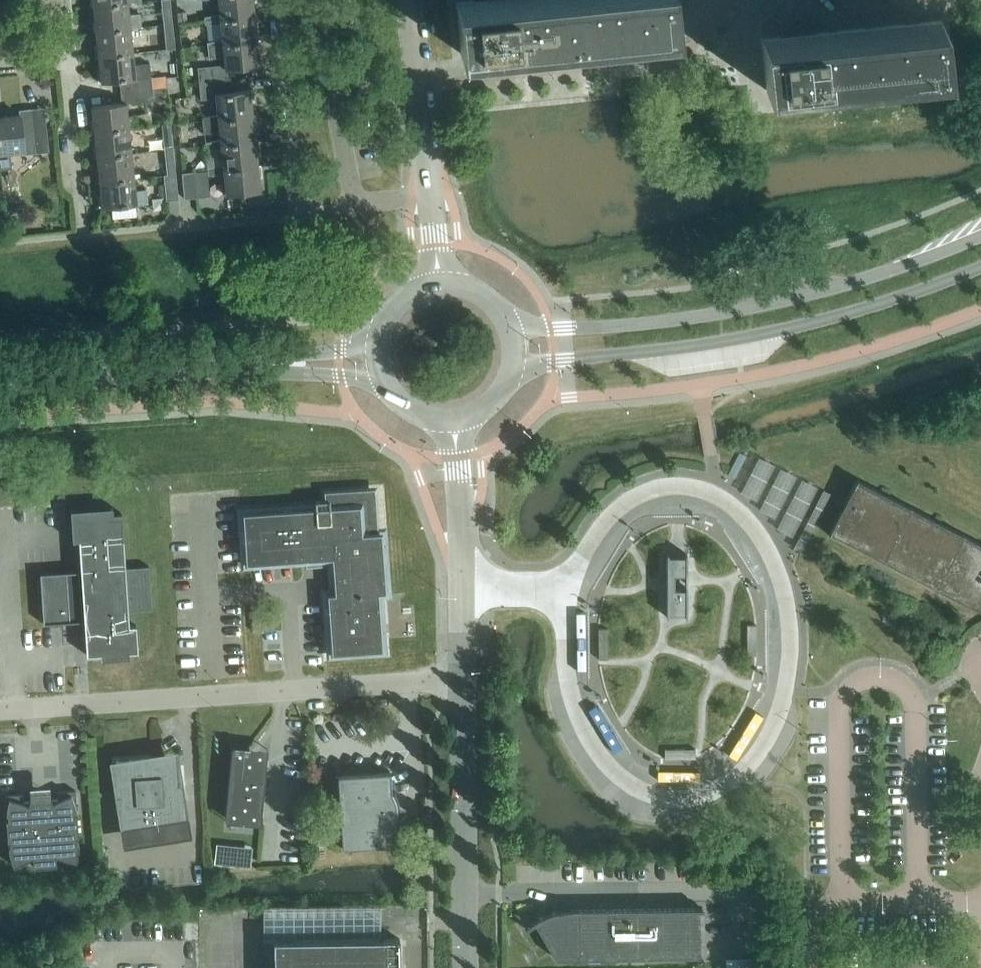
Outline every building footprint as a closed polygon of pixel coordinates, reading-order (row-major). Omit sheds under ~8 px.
[(164,24),(173,23),(170,0),(161,0),(164,24)] [(253,0),(219,0),(220,13),(221,18),(255,14),(253,0)] [(674,0),(461,0),(455,1),(461,52),(677,30),(674,0)] [(129,14),(128,2),(94,6),(96,31),(131,27),(141,26),(140,13),(129,14)] [(178,12),(179,22),(187,21),(186,11),(178,12)] [(223,43),(257,39),(255,14),(221,18),(220,13),(205,16),(205,23),(207,41),(223,38),(223,43)] [(947,71),(941,19),(816,32),(796,15),(779,36),(761,38),(766,90),(947,71)] [(175,47),(173,23),(164,24),(166,48),(175,47)] [(133,52),(131,27),(96,31),(99,55),(133,52)] [(260,65),(257,39),(223,43),(223,38),(207,41),(209,57),(224,56),(225,64),(198,66),(199,83),(231,79),(230,68),(260,65)] [(151,76),(150,63),(135,65),(133,52),(99,55),(102,81),(120,79),(121,91),(153,88),(151,76)] [(663,88),(682,86),(680,67),(661,69),(663,88)] [(232,91),(231,79),(199,83),(201,99),(217,97),(218,114),(219,118),(253,115),(250,89),(232,91)] [(154,99),(153,88),(121,91),(122,102),(92,105),(95,131),(129,128),(129,124),(145,122),(144,114),(128,115),(126,102),(154,99)] [(0,116),(0,162),(1,169),(12,168),(10,151),(24,150),(25,153),(38,152),(33,108),(20,109),(20,114),(0,116)] [(255,140),(253,115),(219,118),(218,114),(203,117),(204,124),(219,122),(221,139),(221,143),(255,140)] [(174,149),(171,123),(162,124),(165,149),(174,149)] [(132,153),(129,128),(95,131),(98,156),(132,153)] [(258,165),(255,140),(221,143),(221,139),(205,142),(206,149),(222,148),(224,164),(224,168),(258,165)] [(176,174),(174,149),(165,149),(168,174),(168,175),(176,174)] [(134,178),(132,153),(98,156),(100,181),(134,178)] [(261,191),(258,165),(224,168),(224,164),(208,167),(209,174),(224,173),(226,194),(261,191)] [(185,199),(197,197),(194,172),(182,173),(185,199)] [(179,199),(176,174),(168,175),(168,174),(164,175),(167,200),(179,199)] [(147,188),(135,189),(134,178),(100,181),(103,207),(148,202),(147,188)] [(137,204),(111,206),(113,218),(138,215),(137,204)] [(46,228),(45,216),(32,216),(33,229),(46,228)] [(857,479),(829,533),(980,611),(980,543),(857,479)] [(378,592),(385,591),(381,532),(374,533),(371,491),(328,494),(329,500),(315,501),(316,508),(243,513),(246,563),(333,557),(335,593),(328,593),(332,653),(382,649),(378,592)] [(137,625),(130,625),(128,609),(152,608),(150,566),(126,567),(122,512),(113,513),(113,506),(110,507),(111,512),(76,515),(78,538),(73,538),(73,540),(79,540),(81,570),(40,573),(43,623),(70,622),(69,614),(84,613),(85,621),(87,654),(101,653),(101,659),(130,657),(129,652),(139,651),(137,625)] [(685,553),(685,556),(668,556),(668,553),(667,553),(667,616),(668,616),(668,613),(685,614),(685,616),(687,616),(687,553),(685,553)] [(261,824),(268,748),(232,745),(225,820),(261,824)] [(151,758),(116,760),(119,813),(145,811),(146,820),(182,818),(178,765),(152,767),(151,758)] [(390,771),(338,775),(340,805),(333,806),(334,818),(341,817),(343,847),(395,844),(390,771)] [(8,841),(10,841),(10,846),(9,846),(9,850),(11,859),(14,865),(33,856),(34,866),(56,865),(56,855),(76,861),(78,852),(78,842),(77,842),(76,836),(79,836),(75,790),(57,791),(58,798),(46,799),(45,792),(35,792),(36,800),(23,801),(23,793),(5,795),(8,841)] [(704,907),(638,908),(575,909),(565,909),(556,911),(547,914),(539,918),(531,922),(528,924),(525,927),(526,928),(535,922),(556,958),(700,956),(699,909),(704,909),(704,907)] [(399,938),(273,939),(274,967),(400,967),(399,938)]
